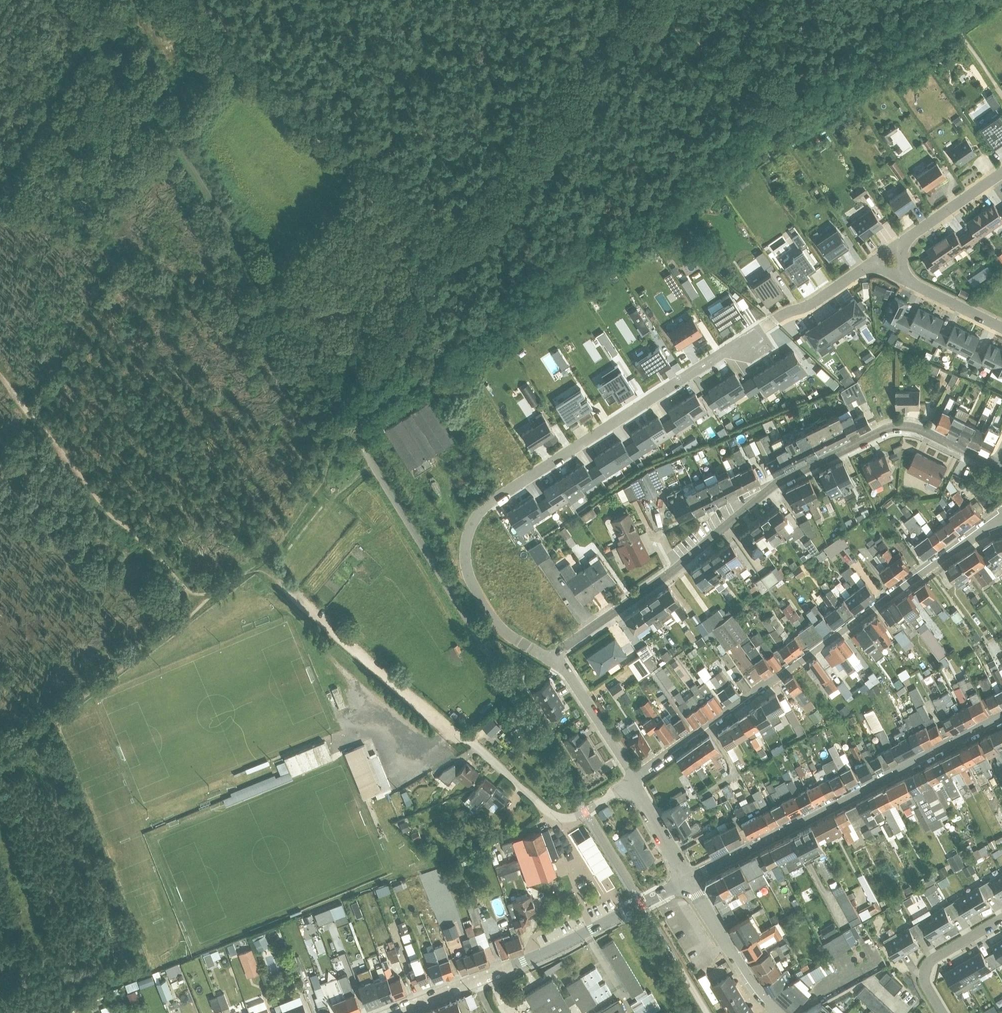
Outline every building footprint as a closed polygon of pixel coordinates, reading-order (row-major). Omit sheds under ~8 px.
[(988,96),(987,97),(993,107),(1000,102),(993,92),(988,96)] [(981,127),(987,135),(990,140),(995,147),(999,144),(1001,142),(1001,115),(1001,114),(981,127)] [(959,116),(953,120),(956,125),(963,121),(959,116)] [(894,122),(879,132),(886,142),(893,138),(890,134),(898,128),(894,122)] [(1001,142),(999,144),(995,147),(990,140),(987,135),(985,137),(994,150),(999,147),(1001,145),(1001,142)] [(965,137),(948,150),(958,165),(965,160),(965,161),(976,153),(965,137)] [(928,138),(924,142),(928,148),(933,145),(928,138)] [(928,167),(917,175),(929,192),(935,188),(932,184),(934,183),(945,175),(936,161),(935,162),(933,160),(927,165),(928,167)] [(894,161),(889,164),(899,178),(904,174),(894,161)] [(856,189),(850,193),(855,199),(867,191),(861,183),(855,187),(856,189)] [(906,188),(889,200),(898,214),(908,207),(908,206),(915,201),(906,188)] [(992,227),(998,223),(999,224),(1001,221),(1001,208),(999,210),(995,203),(990,206),(981,212),(992,227)] [(871,208),(852,222),(863,238),(883,224),(871,208)] [(966,232),(973,243),(981,238),(980,237),(982,235),(986,233),(985,232),(992,227),(981,212),(968,221),(973,228),(966,232)] [(704,225),(698,228),(701,235),(707,232),(704,225)] [(835,228),(817,241),(827,256),(828,256),(831,260),(837,256),(836,255),(841,252),(847,248),(847,249),(849,248),(835,228)] [(942,240),(952,254),(959,250),(959,251),(965,247),(966,248),(973,243),(966,232),(960,237),(955,230),(942,240)] [(777,233),(764,242),(769,248),(781,240),(777,233)] [(799,234),(794,237),(799,244),(803,240),(799,234)] [(952,254),(942,240),(928,249),(931,254),(924,258),(933,271),(940,266),(939,264),(952,254)] [(794,258),(785,265),(796,283),(816,269),(803,250),(793,257),(794,258)] [(742,274),(752,266),(747,259),(737,266),(742,274)] [(658,274),(671,296),(678,291),(666,270),(658,274)] [(973,277),(971,279),(973,283),(975,281),(976,283),(984,279),(979,271),(972,275),(973,277)] [(784,293),(781,289),(770,274),(766,276),(750,287),(757,295),(759,294),(766,305),(773,300),(784,293)] [(677,280),(684,291),(690,287),(683,276),(677,280)] [(876,283),(873,291),(889,297),(892,289),(876,283)] [(957,287),(955,293),(963,297),(966,291),(957,287)] [(784,293),(773,300),(773,301),(785,293),(782,289),(781,289),(784,293)] [(896,324),(897,325),(902,328),(908,316),(903,313),(909,302),(896,296),(893,303),(891,302),(887,309),(888,309),(885,315),(886,315),(898,321),(896,324)] [(841,306),(853,324),(854,324),(866,316),(865,313),(866,312),(862,307),(865,306),(860,299),(856,301),(854,298),(851,300),(842,306),(841,306)] [(733,299),(709,314),(719,329),(742,314),(733,299)] [(830,315),(843,334),(854,326),(853,324),(841,306),(830,315)] [(908,316),(902,328),(909,331),(910,328),(913,329),(920,332),(922,333),(932,314),(919,307),(914,319),(908,316)] [(637,308),(630,312),(643,333),(650,328),(637,308)] [(932,314),(922,333),(934,339),(932,342),(938,345),(944,334),(939,331),(944,320),(932,314)] [(618,315),(610,320),(623,341),(631,336),(618,315)] [(818,322),(830,340),(831,342),(842,334),(843,334),(830,315),(818,322)] [(898,321),(886,315),(883,321),(895,328),(897,325),(896,324),(898,321)] [(692,316),(669,331),(678,347),(691,338),(695,346),(706,338),(692,316)] [(830,340),(818,322),(817,323),(809,328),(805,331),(802,334),(805,339),(806,338),(810,344),(812,343),(817,349),(818,349),(830,340)] [(944,334),(938,345),(944,348),(946,345),(958,351),(968,331),(955,325),(949,337),(944,334)] [(592,333),(605,356),(613,351),(600,328),(592,333)] [(968,331),(958,351),(959,351),(970,356),(968,360),(970,361),(974,363),(980,351),(976,349),(975,349),(980,337),(968,331)] [(892,332),(889,339),(894,341),(897,335),(892,332)] [(898,338),(895,345),(908,350),(910,346),(903,343),(904,341),(898,338)] [(830,340),(818,349),(822,354),(828,350),(829,352),(835,347),(831,342),(830,340)] [(974,363),(980,366),(982,362),(993,368),(1001,351),(1001,348),(991,343),(985,354),(980,351),(974,363)] [(659,347),(635,362),(644,376),(657,367),(661,372),(671,366),(659,347)] [(870,350),(862,355),(866,361),(874,356),(870,350)] [(928,350),(925,357),(931,360),(931,358),(934,353),(928,350)] [(780,360),(794,380),(807,372),(794,351),(780,360)] [(993,368),(993,369),(1001,374),(1001,351),(993,368)] [(767,368),(779,387),(780,389),(794,380),(780,360),(767,368)] [(930,362),(927,369),(938,374),(940,367),(930,362)] [(605,404),(630,390),(615,363),(590,377),(605,404)] [(844,365),(838,368),(843,376),(840,379),(845,387),(854,381),(852,378),(844,365)] [(961,371),(961,372),(963,374),(966,375),(966,374),(967,374),(970,368),(964,365),(961,371)] [(821,366),(816,372),(834,388),(839,383),(821,366)] [(748,380),(756,392),(761,389),(765,396),(779,387),(767,368),(750,379),(748,380)] [(993,369),(991,374),(1001,380),(1001,374),(993,369)] [(722,382),(734,401),(746,393),(749,397),(756,392),(748,380),(742,384),(735,373),(722,382)] [(953,373),(948,383),(954,386),(956,382),(958,383),(962,377),(953,373)] [(849,409),(860,431),(870,425),(863,411),(858,414),(854,406),(866,399),(857,380),(839,390),(849,409)] [(734,401),(722,382),(708,391),(710,393),(708,394),(705,396),(712,408),(717,405),(720,409),(734,401)] [(528,383),(520,389),(531,407),(540,401),(528,383)] [(581,388),(555,405),(567,422),(577,416),(581,423),(593,415),(589,408),(592,406),(587,398),(581,402),(579,398),(585,395),(581,388)] [(921,389),(897,389),(897,408),(920,408),(921,408),(921,389)] [(682,401),(694,420),(696,418),(707,411),(695,393),(682,401)] [(947,431),(961,402),(964,396),(959,394),(957,399),(951,396),(944,409),(936,425),(947,431)] [(668,420),(675,431),(675,432),(694,420),(682,401),(669,410),(673,417),(668,420)] [(429,402),(384,431),(409,470),(410,469),(415,477),(433,465),(428,458),(454,441),(429,402)] [(961,402),(947,431),(958,436),(966,419),(972,407),(961,402)] [(977,425),(969,441),(980,447),(987,431),(982,429),(992,408),(986,405),(977,425)] [(838,414),(849,436),(860,431),(849,409),(838,414)] [(533,426),(522,433),(531,447),(544,439),(548,445),(558,438),(541,412),(535,416),(537,419),(531,423),(533,426)] [(838,414),(827,419),(833,431),(838,440),(838,441),(839,441),(848,436),(849,436),(838,414)] [(645,425),(656,443),(658,442),(675,431),(668,420),(663,423),(658,417),(645,425)] [(806,430),(817,452),(838,441),(838,440),(833,431),(827,419),(806,430)] [(966,419),(958,436),(969,441),(977,425),(966,419)] [(730,420),(725,424),(729,430),(734,426),(730,420)] [(980,447),(991,452),(1001,429),(1001,427),(992,422),(991,425),(990,424),(987,431),(980,447)] [(631,444),(638,455),(656,443),(645,425),(632,434),(636,440),(631,444)] [(724,426),(717,431),(721,436),(728,432),(724,426)] [(797,440),(806,457),(817,452),(806,430),(795,436),(797,440)] [(750,442),(755,453),(762,450),(774,473),(784,468),(772,442),(767,433),(759,437),(760,438),(756,440),(755,439),(750,442)] [(772,442),(784,468),(795,463),(785,441),(783,436),(772,442)] [(686,443),(684,444),(687,449),(698,442),(695,437),(686,443)] [(785,441),(795,463),(806,457),(797,440),(793,441),(791,438),(785,441)] [(616,462),(619,467),(638,455),(631,444),(626,447),(621,440),(608,449),(616,462)] [(682,442),(672,449),(675,454),(685,448),(682,442)] [(755,453),(750,442),(743,445),(749,456),(755,453)] [(895,452),(890,454),(896,466),(901,464),(903,444),(894,448),(895,452)] [(695,463),(704,459),(698,448),(690,452),(695,463)] [(733,454),(749,486),(759,481),(751,464),(749,466),(740,448),(732,452),(733,454)] [(594,468),(601,478),(619,467),(616,462),(608,449),(594,457),(599,464),(594,468)] [(917,451),(908,470),(938,485),(948,467),(917,451)] [(728,471),(738,491),(749,486),(733,454),(727,457),(731,465),(726,468),(728,471)] [(885,454),(862,465),(873,487),(893,478),(890,471),(893,470),(885,454)] [(659,465),(656,467),(660,476),(663,475),(674,470),(669,461),(659,465)] [(830,468),(843,494),(846,500),(856,495),(853,488),(851,489),(850,486),(855,484),(845,464),(845,465),(843,461),(830,468)] [(571,473),(585,494),(603,482),(601,478),(594,468),(589,471),(584,464),(571,473)] [(631,482),(638,497),(645,493),(647,498),(659,493),(656,488),(663,485),(655,467),(648,470),(637,477),(630,482),(631,482)] [(843,494),(830,468),(828,469),(829,471),(827,472),(826,470),(819,473),(830,495),(833,493),(836,498),(843,494)] [(706,482),(716,502),(727,497),(717,476),(714,471),(704,476),(706,482)] [(717,476),(727,497),(738,491),(728,471),(717,476)] [(557,481),(570,500),(570,501),(571,502),(585,494),(571,473),(557,481)] [(809,478),(798,484),(806,500),(818,525),(823,522),(816,506),(811,497),(816,494),(809,478)] [(950,478),(947,485),(962,506),(973,521),(982,515),(980,512),(984,509),(978,500),(973,504),(970,500),(968,502),(950,478)] [(570,500),(557,481),(544,490),(548,497),(544,499),(543,500),(551,512),(570,500)] [(638,497),(631,482),(613,494),(615,499),(620,497),(622,501),(629,498),(630,501),(638,497)] [(696,487),(706,507),(716,502),(706,482),(696,487)] [(706,507),(696,487),(695,484),(684,490),(695,513),(706,507)] [(798,484),(786,489),(792,501),(791,502),(795,512),(804,508),(801,502),(806,500),(798,484)] [(682,487),(667,495),(679,520),(695,513),(684,490),(682,487)] [(816,494),(811,497),(816,506),(821,504),(816,494)] [(827,494),(822,496),(830,512),(834,510),(830,501),(827,494)] [(521,505),(534,525),(551,512),(543,500),(538,503),(534,496),(521,505)] [(534,525),(521,505),(507,514),(520,534),(534,525)] [(947,510),(962,530),(973,521),(962,506),(955,511),(951,507),(947,510)] [(939,547),(915,514),(910,507),(904,512),(909,518),(904,522),(912,531),(915,529),(922,538),(915,544),(925,558),(939,547)] [(593,508),(581,516),(585,521),(586,520),(587,522),(592,518),(591,517),(596,513),(593,508)] [(769,515),(786,539),(791,535),(789,532),(794,529),(779,508),(769,515)] [(862,513),(856,517),(858,520),(870,514),(867,508),(861,511),(862,513)] [(944,536),(947,541),(962,530),(947,510),(945,508),(936,515),(942,522),(936,526),(937,528),(936,529),(941,535),(942,535),(944,536)] [(915,514),(939,547),(947,541),(944,536),(942,535),(941,535),(936,529),(934,531),(919,511),(915,514)] [(619,545),(639,536),(628,513),(612,521),(611,518),(608,517),(606,518),(605,521),(610,532),(615,530),(620,539),(617,540),(619,545)] [(759,522),(776,545),(783,540),(784,541),(786,539),(769,515),(759,522)] [(800,523),(810,538),(817,534),(807,518),(800,523)] [(850,518),(844,521),(848,528),(854,524),(850,518)] [(749,529),(767,554),(777,546),(776,545),(759,522),(749,529)] [(565,527),(559,531),(565,539),(571,535),(565,527)] [(767,554),(749,529),(740,536),(754,556),(757,553),(761,558),(767,554)] [(876,542),(877,544),(884,539),(880,533),(873,538),(876,542)] [(841,535),(824,548),(833,561),(838,557),(835,554),(839,551),(848,545),(841,535)] [(639,536),(619,545),(618,546),(628,568),(650,557),(639,536)] [(1001,551),(1001,537),(994,540),(1001,551)] [(813,544),(810,538),(804,542),(813,555),(818,551),(813,544)] [(876,542),(873,538),(867,543),(870,547),(868,548),(879,563),(877,565),(890,584),(901,576),(878,544),(877,544),(876,542)] [(901,550),(907,546),(901,538),(895,543),(901,551),(901,550)] [(994,540),(984,547),(988,552),(984,555),(998,575),(1001,572),(1001,551),(994,540)] [(541,541),(528,549),(538,564),(541,562),(550,556),(541,541)] [(878,544),(901,576),(910,569),(905,563),(907,562),(900,552),(894,556),(883,541),(878,544)] [(720,550),(740,578),(744,576),(744,577),(751,572),(730,543),(720,550)] [(907,546),(901,550),(912,565),(918,560),(908,546),(907,546)] [(968,554),(991,584),(996,581),(993,578),(996,576),(976,548),(968,554)] [(612,549),(606,552),(609,558),(615,556),(612,549)] [(710,557),(726,580),(740,578),(720,550),(710,557)] [(823,550),(815,555),(820,561),(827,556),(823,550)] [(450,554),(446,557),(449,563),(454,560),(450,554)] [(584,567),(599,589),(604,585),(605,587),(615,580),(596,554),(589,559),(591,562),(584,567)] [(960,559),(974,578),(980,588),(981,587),(983,586),(985,588),(991,584),(968,554),(960,559)] [(700,564),(717,586),(718,588),(728,581),(726,580),(710,557),(700,564)] [(974,578),(960,559),(947,568),(959,586),(966,581),(967,583),(974,578)] [(794,560),(790,563),(793,568),(798,565),(794,560)] [(599,589),(584,567),(576,573),(569,562),(559,569),(583,603),(594,595),(593,593),(598,589),(599,589)] [(717,586),(700,564),(691,571),(707,593),(717,586)] [(760,577),(767,588),(782,578),(783,577),(785,575),(778,565),(775,566),(760,577)] [(800,566),(793,571),(798,578),(805,573),(800,566)] [(847,581),(864,604),(875,596),(856,570),(854,571),(849,566),(841,572),(847,581)] [(767,588),(760,577),(754,582),(761,592),(767,588)] [(782,578),(767,588),(786,614),(790,620),(799,632),(808,645),(822,634),(812,620),(808,623),(801,612),(799,614),(790,602),(788,604),(785,599),(783,601),(782,599),(779,601),(771,590),(773,589),(772,588),(777,584),(778,586),(784,582),(782,578)] [(850,593),(844,597),(844,598),(854,611),(864,604),(847,581),(843,584),(845,587),(850,593)] [(827,594),(844,619),(852,613),(844,600),(841,602),(837,597),(839,594),(841,593),(835,586),(831,589),(825,582),(821,585),(827,594)] [(926,582),(913,592),(919,601),(923,598),(935,614),(938,612),(944,620),(950,616),(926,582)] [(658,594),(675,618),(677,621),(681,618),(682,619),(689,614),(669,587),(658,594)] [(850,593),(845,587),(840,591),(844,597),(850,593)] [(970,602),(975,599),(971,592),(966,594),(970,602)] [(648,601),(662,621),(665,625),(675,618),(658,594),(648,601)] [(824,615),(833,627),(844,619),(827,594),(823,597),(831,609),(824,615)] [(940,659),(944,656),(948,653),(925,622),(921,624),(915,615),(920,612),(908,595),(899,602),(898,602),(910,619),(911,619),(917,627),(940,659)] [(732,607),(736,611),(741,607),(744,605),(741,600),(732,607)] [(639,608),(649,623),(653,629),(658,626),(657,624),(662,621),(648,601),(639,608)] [(888,607),(907,634),(912,630),(905,620),(907,619),(903,613),(904,613),(895,601),(888,607)] [(812,620),(822,634),(833,627),(824,615),(822,616),(817,610),(818,609),(814,605),(810,608),(805,602),(801,604),(812,620)] [(702,621),(709,630),(712,628),(732,613),(736,611),(732,607),(728,610),(729,610),(722,615),(718,609),(702,621)] [(907,634),(888,607),(881,612),(889,624),(888,625),(913,660),(917,658),(910,648),(915,644),(907,634)] [(649,623),(639,608),(625,618),(635,632),(649,623)] [(957,609),(950,614),(958,624),(964,618),(957,609)] [(709,630),(702,621),(696,613),(690,617),(703,635),(709,630)] [(732,613),(712,628),(717,636),(721,642),(726,650),(738,641),(764,677),(773,670),(755,646),(750,638),(732,613)] [(768,618),(795,654),(803,648),(794,636),(793,637),(789,630),(786,632),(773,614),(768,618)] [(790,620),(786,614),(781,617),(786,623),(790,620)] [(870,620),(888,644),(892,641),(884,628),(886,627),(877,614),(870,620)] [(773,651),(782,664),(795,654),(768,618),(767,617),(762,621),(769,631),(767,633),(777,648),(773,651)] [(865,628),(872,637),(874,635),(883,648),(888,644),(870,620),(863,625),(865,628)] [(696,638),(689,628),(685,632),(692,642),(696,638)] [(709,630),(703,635),(701,636),(704,640),(710,636),(709,635),(710,634),(713,638),(717,636),(712,628),(709,630)] [(856,635),(862,642),(875,660),(884,654),(872,637),(865,628),(856,635)] [(987,628),(983,631),(989,639),(993,636),(987,628)] [(750,638),(755,646),(760,642),(769,655),(766,657),(774,669),(782,664),(773,651),(759,632),(750,638)] [(808,645),(799,632),(794,636),(803,648),(808,645)] [(977,632),(973,635),(977,641),(981,638),(977,632)] [(862,642),(856,635),(856,634),(851,637),(857,645),(862,642)] [(701,637),(695,642),(699,648),(706,643),(705,643),(701,637)] [(837,643),(856,669),(862,664),(846,641),(844,638),(837,643)] [(615,639),(588,658),(599,674),(626,656),(615,639)] [(726,650),(721,642),(716,646),(721,653),(719,654),(729,668),(727,670),(732,678),(733,677),(743,691),(751,685),(726,650)] [(640,655),(651,671),(653,670),(657,666),(650,656),(654,654),(646,643),(636,650),(640,655)] [(856,669),(837,643),(830,649),(832,652),(825,657),(831,666),(834,663),(839,670),(843,667),(848,674),(849,673),(852,678),(859,673),(856,669)] [(458,645),(453,648),(457,654),(462,651),(458,645)] [(694,648),(688,653),(691,658),(698,653),(694,648)] [(667,650),(660,655),(665,661),(667,660),(671,656),(667,650)] [(651,671),(640,655),(628,664),(639,679),(651,671)] [(944,656),(940,659),(944,666),(950,663),(944,656)] [(838,687),(836,685),(819,662),(817,658),(809,664),(812,667),(806,670),(813,679),(817,676),(821,682),(822,681),(825,686),(824,687),(829,694),(838,687)] [(937,658),(930,662),(933,667),(940,663),(937,658)] [(1001,703),(1001,674),(1000,670),(994,659),(988,662),(997,679),(991,683),(1001,703)] [(701,676),(710,689),(713,687),(726,704),(732,699),(715,675),(712,671),(709,673),(705,666),(698,671),(701,676)] [(905,669),(898,673),(902,679),(903,681),(910,676),(911,676),(907,668),(905,669)] [(715,675),(732,699),(740,694),(722,669),(715,675)] [(869,678),(867,676),(864,671),(860,675),(865,681),(869,678)] [(866,682),(869,687),(879,680),(873,671),(867,676),(869,678),(865,681),(866,682)] [(958,682),(977,719),(989,713),(982,699),(968,671),(965,673),(967,676),(958,681),(958,682)] [(793,675),(785,681),(807,712),(815,706),(793,675)] [(698,687),(715,711),(722,706),(710,689),(701,676),(697,679),(701,685),(698,687)] [(989,713),(1001,707),(1001,703),(991,683),(987,676),(982,679),(982,678),(978,680),(987,696),(982,699),(989,713)] [(540,702),(557,692),(550,680),(545,683),(541,677),(529,684),(540,702)] [(650,682),(646,677),(641,681),(645,687),(650,682)] [(900,678),(893,683),(895,686),(898,689),(904,684),(902,681),(900,678)] [(836,685),(838,687),(849,702),(854,698),(851,694),(852,693),(843,681),(836,685)] [(869,687),(866,682),(859,687),(863,692),(864,691),(869,687)] [(961,709),(969,724),(977,719),(958,682),(953,684),(956,688),(955,689),(964,707),(961,709)] [(620,683),(610,689),(612,694),(615,698),(618,696),(625,691),(620,683)] [(692,695),(708,717),(715,711),(698,687),(695,683),(690,687),(694,693),(693,694),(692,695)] [(877,685),(867,690),(871,697),(881,692),(877,685)] [(337,687),(332,690),(339,708),(345,706),(337,687)] [(918,709),(935,741),(944,737),(944,736),(939,727),(934,718),(931,719),(923,704),(925,703),(917,687),(909,691),(918,709)] [(701,722),(685,700),(679,691),(673,695),(680,704),(678,706),(693,727),(701,722)] [(557,692),(540,702),(551,720),(563,713),(559,707),(565,704),(557,692)] [(946,702),(960,728),(969,724),(961,709),(957,701),(954,702),(949,692),(943,696),(946,702)] [(632,702),(626,693),(620,696),(626,705),(632,702)] [(662,718),(673,734),(676,739),(690,729),(668,699),(663,693),(658,697),(669,713),(662,718)] [(761,703),(772,725),(773,725),(782,720),(778,712),(784,708),(776,694),(769,697),(769,698),(761,703)] [(685,700),(701,722),(708,717),(692,695),(685,700)] [(946,702),(943,696),(934,700),(951,733),(960,728),(946,702)] [(478,712),(489,704),(486,700),(476,708),(478,712)] [(673,734),(662,718),(649,700),(640,706),(649,719),(642,723),(650,734),(651,733),(653,733),(655,732),(655,730),(656,729),(664,740),(665,739),(667,740),(669,738),(670,736),(673,734)] [(749,712),(761,733),(772,725),(761,703),(749,712)] [(843,706),(838,710),(843,716),(848,713),(843,706)] [(496,707),(493,709),(496,713),(502,722),(507,718),(506,716),(508,715),(506,712),(504,713),(501,710),(500,711),(496,707)] [(899,760),(892,745),(873,708),(863,713),(874,733),(876,732),(885,749),(876,753),(884,768),(899,760)] [(576,709),(571,711),(576,718),(580,715),(576,709)] [(792,709),(786,713),(798,736),(805,733),(799,723),(800,722),(792,709)] [(892,745),(899,760),(918,750),(904,723),(897,709),(890,713),(895,723),(899,721),(901,725),(899,726),(901,731),(895,734),(899,742),(892,745)] [(917,730),(925,747),(935,741),(918,709),(909,714),(917,730)] [(451,710),(447,715),(467,730),(470,725),(451,710)] [(904,723),(918,750),(925,747),(917,730),(909,714),(906,710),(902,712),(907,722),(904,723)] [(740,718),(751,740),(757,751),(762,748),(761,746),(764,744),(760,738),(763,736),(761,733),(749,712),(740,718)] [(751,740),(740,718),(718,734),(739,769),(740,771),(744,768),(740,762),(741,761),(738,756),(744,753),(737,743),(743,739),(746,743),(751,740)] [(492,719),(483,727),(491,736),(500,727),(492,719)] [(633,734),(628,738),(633,745),(634,745),(639,753),(650,747),(634,722),(627,726),(633,734)] [(939,727),(944,736),(949,734),(946,728),(944,725),(939,727)] [(633,734),(627,726),(622,729),(628,738),(633,734)] [(578,733),(564,741),(573,757),(577,755),(587,772),(602,762),(587,737),(582,740),(578,733)] [(816,733),(809,737),(811,740),(812,742),(819,739),(816,733)] [(999,748),(991,735),(982,740),(990,756),(995,753),(999,760),(997,760),(1001,770),(1001,755),(999,748)] [(701,742),(717,766),(722,762),(717,755),(721,753),(709,736),(701,742)] [(865,761),(861,752),(855,740),(851,742),(853,746),(851,747),(859,763),(855,766),(862,779),(872,774),(865,761)] [(232,796),(223,799),(227,807),(293,779),(292,776),(332,759),(325,741),(284,758),(286,761),(277,765),(281,776),(276,778),(275,775),(231,793),(232,796)] [(970,746),(984,771),(987,777),(992,774),(989,768),(992,767),(979,741),(970,746)] [(693,748),(704,765),(707,763),(712,771),(718,767),(717,766),(701,742),(693,748)] [(865,761),(872,774),(884,768),(876,753),(871,743),(867,745),(869,748),(874,757),(865,761)] [(365,744),(345,752),(364,799),(376,794),(378,799),(385,796),(384,793),(392,790),(376,753),(370,755),(365,744)] [(782,744),(771,750),(773,755),(785,749),(782,744)] [(834,759),(848,786),(857,781),(843,753),(840,755),(834,744),(828,747),(834,759)] [(961,750),(969,764),(972,763),(978,774),(984,771),(970,746),(961,750)] [(685,754),(694,767),(702,778),(707,775),(701,767),(704,765),(693,748),(685,754)] [(861,752),(865,761),(874,757),(869,748),(861,752)] [(952,755),(966,782),(972,779),(965,766),(969,764),(961,750),(952,755)] [(843,753),(857,781),(860,780),(845,753),(843,753)] [(694,767),(685,754),(676,759),(686,772),(694,767)] [(943,759),(955,781),(959,779),(962,784),(966,782),(952,755),(943,759)] [(812,770),(826,797),(836,792),(824,768),(822,769),(821,771),(822,773),(820,774),(811,759),(807,761),(812,770)] [(824,768),(836,792),(848,786),(834,759),(822,765),(824,768)] [(949,791),(951,795),(953,799),(962,794),(955,781),(943,759),(935,764),(949,791)] [(268,760),(234,775),(235,777),(247,772),(247,774),(270,764),(268,760)] [(444,771),(438,777),(448,785),(453,779),(458,783),(461,780),(468,786),(473,780),(474,780),(475,779),(480,773),(478,771),(478,772),(467,763),(460,770),(454,765),(444,771)] [(926,768),(946,807),(950,805),(946,797),(951,795),(949,791),(935,764),(926,768)] [(806,789),(814,804),(826,797),(812,770),(805,774),(800,765),(795,768),(800,777),(803,775),(810,787),(806,789)] [(927,797),(938,818),(941,817),(943,820),(951,816),(946,807),(926,768),(914,774),(926,797),(927,797)] [(786,780),(802,810),(814,804),(806,789),(799,792),(788,771),(783,774),(786,780)] [(905,779),(929,823),(938,818),(927,797),(926,797),(914,774),(905,779)] [(483,803),(496,787),(486,779),(475,791),(476,792),(471,798),(469,796),(464,803),(470,808),(483,803)] [(771,807),(779,822),(790,816),(782,800),(779,795),(774,786),(770,779),(764,782),(770,793),(769,794),(773,804),(776,802),(777,804),(771,807)] [(887,788),(895,803),(899,801),(907,816),(913,813),(916,812),(926,830),(931,827),(929,823),(905,779),(887,788)] [(774,786),(779,795),(786,791),(789,796),(782,800),(790,816),(802,810),(786,780),(774,786)] [(721,789),(727,799),(734,795),(729,785),(721,789)] [(976,786),(971,788),(974,795),(979,792),(976,786)] [(483,803),(470,808),(472,814),(480,810),(480,809),(485,805),(488,808),(494,801),(499,805),(501,807),(508,797),(496,787),(483,803)] [(756,799),(771,826),(779,822),(771,807),(767,809),(762,799),(763,798),(759,790),(756,791),(754,787),(750,789),(756,799)] [(875,794),(890,823),(897,819),(890,805),(895,803),(887,788),(875,794)] [(406,791),(401,793),(402,794),(408,806),(413,803),(411,797),(410,798),(406,791)] [(668,825),(684,815),(691,811),(688,806),(687,806),(684,801),(690,797),(686,791),(682,793),(681,791),(672,796),(673,798),(669,801),(672,807),(662,813),(668,825)] [(874,812),(880,823),(885,833),(889,840),(897,837),(895,833),(890,823),(875,794),(870,797),(876,811),(874,812)] [(708,798),(711,808),(718,805),(713,796),(712,796),(708,798)] [(857,804),(863,815),(870,828),(880,823),(874,812),(876,811),(870,797),(857,804)] [(702,798),(700,799),(707,811),(711,808),(708,798),(706,798),(702,798)] [(748,803),(763,830),(771,826),(756,799),(748,803)] [(494,801),(488,808),(493,812),(499,805),(494,801)] [(734,811),(744,827),(749,837),(756,834),(742,807),(738,801),(732,804),(735,810),(734,811)] [(742,807),(756,834),(763,830),(748,803),(742,807)] [(890,823),(895,833),(903,829),(905,831),(908,829),(895,803),(890,805),(897,819),(890,823)] [(844,810),(851,822),(856,819),(858,818),(858,819),(863,817),(862,816),(863,815),(857,804),(844,810)] [(608,808),(599,813),(603,820),(612,815),(608,808)] [(834,816),(843,833),(848,843),(859,837),(856,831),(851,822),(844,810),(834,816)] [(717,828),(720,832),(729,848),(744,840),(739,830),(744,827),(734,811),(732,812),(734,816),(732,817),(734,820),(726,824),(725,822),(716,826),(717,828)] [(684,815),(668,825),(675,837),(686,831),(689,835),(692,834),(701,829),(697,823),(691,826),(684,815)] [(811,827),(818,839),(824,836),(827,842),(843,833),(834,816),(811,827)] [(851,822),(856,831),(861,828),(856,819),(851,822)] [(407,821),(400,824),(404,833),(405,832),(411,829),(407,821)] [(795,847),(804,864),(825,853),(818,839),(811,827),(801,833),(790,838),(795,847)] [(615,840),(615,841),(622,853),(629,849),(640,867),(654,859),(635,828),(634,828),(634,829),(633,828),(631,828),(629,830),(629,832),(621,836),(615,840)] [(720,832),(717,828),(703,835),(705,840),(720,832)] [(873,834),(870,828),(863,832),(866,837),(873,834)] [(701,829),(692,834),(695,839),(704,834),(701,829)] [(418,832),(412,834),(414,841),(421,838),(418,832)] [(519,859),(522,867),(528,886),(550,878),(554,876),(557,876),(541,832),(502,846),(505,853),(509,851),(510,852),(515,850),(519,859)] [(720,832),(705,840),(704,841),(712,856),(729,848),(720,832)] [(590,833),(576,841),(598,876),(612,868),(590,833)] [(770,849),(777,863),(783,860),(788,871),(789,872),(804,864),(795,847),(790,838),(770,849)] [(995,839),(990,841),(993,849),(999,846),(995,839)] [(983,853),(980,849),(980,848),(974,851),(970,844),(966,846),(974,860),(983,855),(983,853)] [(983,853),(983,855),(989,852),(986,845),(980,849),(983,853)] [(756,856),(764,870),(771,866),(778,878),(784,875),(777,863),(770,849),(756,856)] [(751,886),(753,890),(768,882),(762,871),(764,870),(756,856),(739,865),(751,886)] [(961,856),(951,861),(955,869),(963,865),(965,864),(961,856)] [(522,867),(519,859),(496,868),(498,875),(522,867)] [(878,876),(888,872),(882,859),(872,863),(878,876)] [(972,863),(962,868),(967,877),(977,871),(972,863)] [(722,874),(733,891),(744,885),(746,888),(751,886),(739,865),(722,874)] [(945,866),(937,870),(941,877),(949,873),(945,866)] [(433,867),(415,874),(430,912),(436,909),(433,901),(440,899),(433,882),(439,880),(433,867)] [(516,872),(507,875),(509,883),(518,880),(516,872)] [(992,895),(997,892),(1000,897),(1001,896),(1001,872),(984,883),(987,887),(992,895)] [(925,877),(920,879),(925,887),(936,881),(932,873),(927,876),(928,878),(926,879),(925,877)] [(723,893),(732,909),(756,895),(753,890),(751,886),(746,888),(737,893),(739,896),(737,897),(733,891),(722,874),(714,878),(723,893)] [(864,874),(858,877),(866,891),(865,892),(866,894),(867,893),(869,897),(867,897),(868,900),(870,899),(872,902),(870,903),(871,905),(873,904),(873,905),(870,907),(869,906),(861,910),(861,911),(860,912),(863,919),(882,909),(864,874)] [(793,880),(795,886),(803,883),(801,877),(793,880)] [(947,877),(939,882),(943,888),(951,883),(947,877)] [(723,893),(714,878),(712,879),(706,882),(705,887),(721,914),(732,909),(723,893)] [(850,900),(848,895),(842,884),(839,886),(836,881),(829,884),(852,927),(862,922),(850,900)] [(402,883),(396,886),(399,892),(405,890),(402,883)] [(935,883),(929,887),(932,893),(938,889),(935,883)] [(967,893),(977,911),(990,903),(987,898),(992,895),(987,887),(984,883),(967,893)] [(388,885),(376,889),(379,897),(391,893),(388,885)] [(911,886),(904,889),(907,894),(913,891),(911,886)] [(903,890),(892,896),(895,903),(906,897),(903,890)] [(848,895),(850,900),(857,896),(854,891),(848,895)] [(515,925),(517,932),(525,929),(523,925),(525,924),(524,922),(529,920),(527,914),(532,912),(535,907),(531,896),(528,897),(527,893),(515,897),(517,901),(509,903),(507,904),(515,925)] [(949,903),(957,916),(962,913),(965,918),(977,911),(967,893),(949,903)] [(911,897),(903,901),(907,907),(914,902),(911,897)] [(797,898),(791,901),(796,910),(802,907),(797,898)] [(357,899),(351,901),(354,909),(360,906),(357,899)] [(472,903),(467,905),(474,925),(481,922),(472,903)] [(937,923),(942,931),(955,924),(952,919),(957,916),(949,903),(932,914),(937,923)] [(334,920),(346,915),(342,904),(330,908),(334,920)] [(327,909),(317,913),(320,921),(330,917),(327,909)] [(732,909),(721,914),(729,928),(740,921),(732,909)] [(740,921),(729,928),(740,945),(761,931),(751,914),(740,921)] [(776,914),(770,917),(773,923),(779,920),(776,914)] [(917,928),(922,936),(927,933),(930,939),(942,931),(937,923),(932,914),(915,924),(917,928)] [(311,915),(304,918),(306,924),(314,921),(311,915)] [(346,915),(334,920),(337,927),(348,922),(362,959),(365,958),(351,920),(349,921),(346,915)] [(333,950),(340,947),(329,920),(322,923),(333,950)] [(404,921),(398,924),(402,935),(401,936),(409,955),(407,955),(407,957),(408,959),(409,960),(410,959),(414,969),(408,972),(413,984),(419,981),(420,984),(429,980),(410,932),(409,933),(404,921)] [(761,931),(740,945),(751,963),(769,952),(765,946),(783,936),(782,934),(785,933),(779,924),(778,922),(773,924),(761,931)] [(822,933),(819,935),(821,939),(824,937),(825,938),(838,931),(834,923),(820,930),(822,933)] [(455,924),(443,929),(447,940),(460,935),(455,924)] [(897,934),(907,952),(920,945),(917,939),(922,936),(917,928),(915,924),(897,934)] [(517,932),(515,925),(509,927),(512,934),(509,935),(509,934),(495,939),(502,959),(524,951),(523,948),(517,932)] [(469,938),(480,967),(485,965),(490,964),(484,947),(480,948),(472,926),(465,928),(469,938)] [(891,936),(896,933),(892,927),(887,930),(891,936)] [(843,932),(822,944),(828,955),(849,943),(843,932)] [(262,933),(252,938),(259,952),(270,946),(265,936),(264,936),(262,933)] [(896,933),(891,936),(884,940),(895,959),(907,952),(897,934),(896,933)] [(480,967),(469,938),(463,940),(467,954),(456,958),(461,974),(480,967)] [(602,947),(632,996),(635,995),(638,1000),(631,1004),(636,1012),(651,1012),(660,1007),(651,992),(648,994),(645,989),(643,990),(613,940),(602,947)] [(997,967),(1001,964),(1001,940),(992,946),(995,951),(990,954),(997,967)] [(390,950),(387,951),(392,963),(400,960),(392,941),(388,943),(390,950)] [(234,944),(227,947),(230,953),(237,951),(234,944)] [(445,978),(434,948),(432,944),(424,947),(426,952),(424,953),(434,982),(445,978)] [(434,948),(445,978),(454,974),(444,944),(434,948)] [(769,952),(751,963),(750,963),(757,974),(776,962),(773,957),(779,953),(782,959),(786,956),(783,951),(779,946),(769,952)] [(252,949),(239,954),(248,978),(261,973),(252,949)] [(975,968),(980,977),(997,967),(990,954),(985,957),(982,952),(969,959),(975,968)] [(297,953),(293,955),(296,964),(294,964),(298,974),(300,973),(302,977),(306,975),(299,955),(298,956),(297,953)] [(383,967),(395,997),(406,993),(400,977),(395,979),(393,974),(385,953),(379,955),(383,967)] [(211,954),(204,956),(208,968),(215,965),(211,954)] [(326,957),(330,969),(339,966),(335,954),(326,957)] [(347,955),(341,957),(346,968),(351,966),(347,955)] [(797,977),(771,993),(789,1010),(799,1000),(801,1002),(811,990),(807,986),(836,969),(830,958),(811,969),(804,974),(797,977)] [(957,967),(970,988),(976,985),(975,983),(981,980),(980,977),(975,968),(969,959),(957,967)] [(562,960),(545,971),(547,975),(564,964),(562,960)] [(776,962),(781,971),(784,969),(779,960),(776,962)] [(776,962),(757,974),(762,984),(782,972),(781,971),(776,962)] [(178,964),(165,969),(169,978),(182,973),(178,964)] [(804,974),(811,969),(807,964),(800,968),(804,974)] [(373,979),(382,1002),(383,1002),(383,1001),(391,998),(392,998),(395,997),(383,967),(377,969),(380,977),(373,979)] [(970,988),(957,967),(945,974),(957,994),(963,990),(964,992),(970,988)] [(536,1012),(573,1012),(568,1005),(576,1001),(582,1012),(596,1003),(596,1002),(612,993),(605,983),(600,986),(597,981),(602,978),(596,968),(566,985),(571,993),(564,998),(552,979),(526,995),(535,1011),(536,1012)] [(782,972),(762,984),(765,987),(771,993),(797,977),(795,973),(791,975),(787,968),(782,972)] [(382,1002),(373,979),(369,969),(357,973),(361,983),(358,984),(367,1008),(382,1002)] [(153,974),(163,1000),(173,996),(167,980),(163,982),(161,977),(160,977),(158,972),(153,974)] [(888,972),(879,981),(895,995),(903,986),(895,979),(888,972)] [(698,978),(713,1003),(720,999),(727,1011),(724,1012),(751,1012),(753,1011),(751,1007),(753,1006),(753,1005),(748,1008),(734,984),(739,981),(738,981),(736,982),(733,978),(731,979),(729,976),(713,986),(710,980),(705,973),(698,978)] [(322,986),(321,984),(317,974),(310,976),(315,989),(322,986)] [(352,1012),(354,1012),(361,1010),(347,974),(338,977),(352,1012)] [(152,976),(139,981),(141,988),(155,984),(152,976)] [(322,986),(331,1012),(352,1012),(338,977),(321,984),(322,986)] [(128,992),(140,988),(137,981),(125,985),(128,992)] [(315,989),(314,989),(317,997),(315,999),(320,1012),(331,1012),(322,986),(315,989)] [(857,994),(878,1012),(894,1012),(865,986),(857,994)] [(135,992),(128,995),(131,1005),(139,1002),(135,992)] [(217,996),(222,1010),(229,1007),(224,994),(217,996)] [(462,1012),(469,1012),(468,1011),(470,1010),(477,1007),(472,994),(470,995),(457,1000),(460,1009),(462,1012)] [(222,1010),(217,996),(210,999),(215,1012),(222,1010)] [(280,1004),(283,1012),(307,1012),(300,996),(280,1004)] [(595,1012),(627,1012),(618,999),(595,1012)] [(441,1012),(462,1012),(460,1009),(457,1000),(438,1007),(441,1012)] [(251,1012),(269,1012),(264,1001),(248,1008),(250,1012),(251,1012)] [(825,1005),(822,1003),(803,1012),(814,1012),(825,1005)] [(814,1012),(844,1012),(836,1005),(832,1008),(828,1003),(825,1005),(814,1012)] [(985,1010),(987,1012),(998,1012),(999,1012),(995,1005),(985,1010)]
